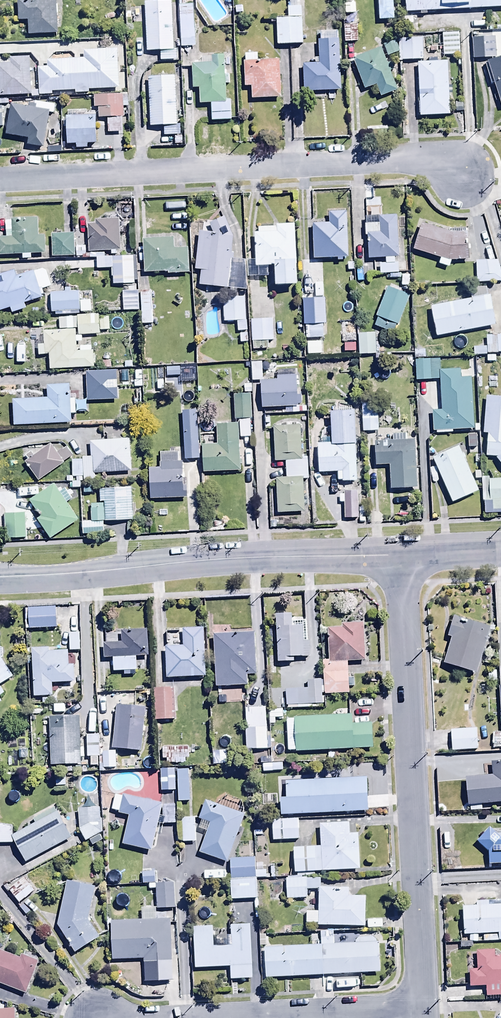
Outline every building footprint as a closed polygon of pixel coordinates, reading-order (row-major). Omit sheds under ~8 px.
[(56,0),(20,1),(20,23),(29,22),(29,36),(57,36),(56,0)] [(290,19),(277,19),(277,46),(304,46),(304,44),(309,44),(309,35),(304,35),(303,2),(289,2),(290,19)] [(173,4),(146,5),(147,53),(160,53),(161,63),(178,63),(178,51),(174,51),(173,4)] [(194,6),(181,7),(183,48),(197,47),(194,6)] [(358,26),(344,26),(345,44),(359,43),(358,26)] [(461,58),(460,33),(444,35),(452,41),(451,46),(444,49),(445,58),(461,58)] [(484,33),(473,34),(473,60),(496,60),(496,39),(484,39),(484,33)] [(342,93),(342,41),(339,41),(339,34),(321,34),(321,41),(319,41),(319,60),(315,60),(315,65),(304,65),(305,93),(342,93)] [(423,40),(400,40),(400,53),(400,62),(424,62),(423,40)] [(400,53),(395,42),(384,46),(388,58),(400,53)] [(84,60),(48,62),(48,69),(37,70),(39,97),(52,96),(52,94),(75,92),(75,96),(90,95),(89,92),(120,90),(117,50),(84,53),(84,60)] [(381,51),(354,62),(366,91),(377,87),(382,100),(399,93),(381,51)] [(281,61),(258,61),(258,56),(246,56),(247,62),(245,62),(246,88),(252,88),(253,100),(282,100),(281,61)] [(226,101),(226,58),(203,58),(203,65),(193,65),(193,90),(201,90),(201,106),(212,106),(212,122),(231,122),(231,101),(226,101)] [(0,67),(0,98),(33,96),(31,59),(12,60),(12,66),(0,67)] [(485,65),(492,86),(495,85),(500,103),(500,60),(485,65)] [(449,63),(419,64),(420,117),(451,117),(449,63)] [(176,78),(149,79),(151,128),(165,128),(165,137),(175,137),(175,146),(183,146),(183,137),(178,137),(176,78)] [(129,97),(94,98),(94,110),(99,110),(100,120),(108,120),(108,135),(123,134),(123,126),(126,126),(126,118),(129,118),(129,97)] [(37,111),(13,106),(7,137),(30,141),(29,147),(44,150),(51,115),(55,116),(57,106),(39,102),(37,111)] [(97,117),(68,118),(69,146),(77,146),(77,150),(91,150),(91,146),(98,145),(97,117)] [(315,225),(316,260),(338,259),(338,262),(348,262),(347,213),(331,213),(331,225),(315,225)] [(398,217),(366,218),(366,238),(369,238),(369,261),(387,260),(387,266),(380,266),(381,275),(399,275),(399,272),(406,272),(405,265),(396,265),(396,259),(399,259),(398,217)] [(202,273),(200,288),(246,292),(246,263),(232,262),(233,238),(227,219),(210,225),(215,236),(199,235),(195,272),(202,273)] [(23,256),(23,261),(32,260),(32,256),(46,255),(45,237),(41,237),(40,220),(8,221),(8,238),(0,239),(0,257),(23,256)] [(90,248),(90,252),(121,251),(121,221),(97,221),(97,227),(88,227),(88,232),(76,232),(76,257),(86,257),(86,248),(90,248)] [(278,229),(259,229),(260,234),(256,234),(256,261),(248,261),(248,279),(270,278),(270,267),(278,267),(278,287),(299,287),(296,225),(278,225),(278,229)] [(422,225),(414,251),(442,260),(440,266),(450,269),(452,262),(470,262),(469,235),(454,234),(422,225)] [(75,235),(52,235),(53,259),(75,258),(75,235)] [(176,240),(144,240),(145,275),(169,274),(169,276),(190,276),(189,251),(176,251),(176,240)] [(134,258),(97,259),(97,271),(113,271),(114,286),(135,286),(134,258)] [(500,283),(500,271),(499,261),(476,262),(477,284),(500,283)] [(0,277),(0,314),(12,311),(13,315),(27,311),(25,305),(44,299),(42,291),(52,288),(46,271),(36,274),(35,273),(18,278),(16,271),(0,277)] [(378,320),(375,328),(393,335),(410,299),(388,289),(376,319),(378,320)] [(432,308),(438,338),(497,326),(491,298),(488,298),(487,289),(470,289),(472,301),(432,308)] [(92,314),(92,303),(81,303),(80,293),(71,293),(71,290),(66,290),(66,294),(51,295),(52,314),(56,314),(56,316),(80,315),(80,314),(92,314)] [(151,294),(141,295),(142,326),(152,325),(151,294)] [(246,299),(224,299),(224,323),(238,323),(238,333),(246,333),(246,299)] [(326,300),(304,301),(306,341),(324,340),(324,326),(326,326),(326,300)] [(79,317),(79,336),(101,336),(101,332),(109,332),(109,319),(99,319),(99,317),(79,317)] [(59,319),(60,330),(77,330),(77,318),(59,319)] [(273,320),(252,321),(253,351),(269,351),(268,344),(274,343),(273,320)] [(45,346),(39,346),(39,357),(50,357),(50,371),(94,371),(94,352),(91,352),(91,347),(81,347),(81,353),(77,353),(77,343),(82,344),(82,338),(77,338),(77,332),(45,332),(45,346)] [(377,335),(359,336),(359,357),(377,356),(377,335)] [(488,337),(488,348),(474,348),(474,357),(487,357),(487,355),(500,354),(500,337),(488,337)] [(454,432),(475,431),(472,380),(462,381),(462,371),(441,372),(440,361),(415,362),(416,382),(441,380),(443,411),(432,412),(433,432),(437,432),(437,436),(454,435),(454,432)] [(253,370),(253,382),(263,382),(264,371),(253,370)] [(118,372),(86,373),(87,402),(120,401),(118,372)] [(143,389),(143,372),(136,372),(136,381),(134,381),(134,389),(143,389)] [(262,383),(264,410),(298,409),(297,378),(277,378),(277,383),(262,383)] [(14,402),(14,427),(71,425),(71,416),(76,415),(76,400),(71,400),(70,386),(48,387),(49,400),(14,402)] [(251,396),(236,397),(237,420),(252,419),(251,396)] [(487,398),(484,435),(487,435),(487,457),(497,458),(500,463),(500,399),(487,398)] [(378,405),(363,405),(363,432),(379,432),(378,405)] [(356,413),(332,413),(333,445),(319,445),(320,474),(339,474),(339,482),(344,482),(344,483),(358,483),(356,413)] [(251,421),(240,422),(241,439),(252,439),(251,421)] [(203,447),(204,474),(241,473),(239,426),(217,427),(218,446),(203,447)] [(301,428),(275,428),(275,463),(287,463),(287,479),(277,480),(277,514),(305,513),(304,480),(308,480),(308,460),(301,460),(301,428)] [(200,430),(185,430),(185,461),(200,461),(200,430)] [(477,434),(468,434),(468,449),(477,449),(477,434)] [(394,444),(376,444),(377,467),(391,467),(392,490),(416,489),(415,441),(408,441),(408,435),(393,435),(394,444)] [(91,458),(83,459),(83,483),(93,483),(93,474),(132,473),(131,441),(119,442),(118,436),(111,436),(111,442),(91,443),(91,458)] [(29,460),(26,463),(40,483),(65,465),(52,446),(36,457),(33,452),(26,457),(29,460)] [(461,447),(434,459),(454,505),(480,494),(461,447)] [(180,453),(161,454),(161,469),(150,470),(151,501),(187,500),(187,487),(184,487),(183,464),(180,464),(180,453)] [(82,461),(73,461),(73,478),(82,478),(82,461)] [(483,479),(483,503),(486,503),(486,515),(500,515),(500,481),(490,481),(490,479),(483,479)] [(54,487),(31,502),(42,519),(39,521),(52,541),(80,523),(68,505),(74,500),(67,489),(59,494),(54,487)] [(82,524),(83,535),(103,535),(103,522),(133,522),(133,491),(101,491),(101,503),(106,503),(106,505),(91,505),(91,523),(82,524)] [(358,493),(345,493),(345,496),(340,496),(340,504),(345,504),(345,519),(357,520),(358,493)] [(26,516),(5,516),(5,540),(26,540),(26,516)] [(56,609),(30,609),(30,631),(57,630),(56,609)] [(310,644),(307,644),(306,622),(293,623),(292,616),(278,617),(279,665),(295,664),(295,660),(310,659),(310,644)] [(452,640),(444,666),(477,676),(491,629),(455,618),(449,639),(452,640)] [(341,630),(328,630),(329,663),(324,663),(325,697),(349,697),(348,664),(366,664),(364,626),(362,626),(362,622),(354,622),(354,626),(341,627),(341,630)] [(183,648),(167,648),(167,681),(206,680),(205,630),(183,630),(183,648)] [(114,661),(114,673),(144,673),(143,657),(148,657),(148,633),(122,633),(122,645),(118,646),(118,634),(105,634),(106,661),(114,661)] [(256,635),(214,636),(216,689),(249,688),(249,678),(257,677),(256,635)] [(80,636),(70,636),(70,652),(80,652),(80,636)] [(7,696),(1,688),(14,679),(1,660),(0,637),(0,700),(7,696)] [(48,650),(33,650),(34,699),(53,698),(52,685),(74,684),(74,667),(69,667),(69,653),(48,654),(48,650)] [(286,692),(287,710),(322,710),(322,704),(324,704),(324,698),(322,698),(322,695),(324,695),(324,683),(307,683),(308,692),(286,692)] [(229,690),(217,691),(218,705),(229,704),(229,690)] [(175,691),(155,691),(156,723),(175,722),(175,691)] [(118,708),(112,750),(140,754),(145,711),(118,708)] [(245,710),(247,752),(268,751),(266,709),(245,710)] [(283,712),(270,712),(270,726),(274,726),(274,720),(283,720),(283,712)] [(353,718),(288,720),(289,754),(328,752),(328,763),(347,762),(347,751),(374,750),(373,726),(353,727),(353,718)] [(81,719),(50,720),(51,767),(82,767),(81,719)] [(476,731),(452,732),(453,753),(477,752),(476,731)] [(99,739),(87,739),(87,759),(99,758),(99,739)] [(189,748),(163,748),(163,761),(167,761),(167,766),(189,766),(189,748)] [(116,754),(103,754),(104,770),(117,770),(116,754)] [(468,807),(500,806),(500,763),(492,764),(493,779),(467,781),(468,807)] [(175,771),(161,772),(162,793),(176,792),(175,771)] [(191,804),(190,771),(177,772),(179,804),(191,804)] [(367,779),(287,783),(287,800),(281,800),(282,817),(368,813),(367,779)] [(161,808),(116,797),(112,811),(120,814),(120,816),(130,818),(123,846),(152,853),(158,827),(175,827),(175,807),(164,807),(163,818),(159,817),(161,808)] [(245,816),(207,802),(200,821),(202,822),(199,830),(208,833),(200,855),(228,865),(245,816)] [(55,810),(35,821),(37,825),(13,838),(26,864),(71,840),(55,810)] [(100,810),(79,811),(80,832),(86,844),(90,842),(92,847),(102,842),(99,837),(103,835),(102,821),(100,821),(100,810)] [(197,843),(195,818),(183,818),(184,844),(197,843)] [(298,822),(273,822),(274,842),(298,842),(298,822)] [(322,848),(294,850),(295,875),(297,875),(297,878),(315,877),(315,874),(361,872),(359,836),(351,836),(350,825),(321,826),(322,848)] [(12,846),(13,827),(0,827),(0,845),(12,846)] [(479,843),(489,852),(490,866),(500,866),(500,839),(491,830),(479,843)] [(257,881),(255,865),(255,860),(231,861),(232,902),(257,901),(257,881)] [(255,865),(257,881),(267,880),(267,872),(262,872),(262,865),(255,865)] [(226,873),(208,873),(208,881),(226,881),(226,873)] [(142,874),(143,886),(156,886),(156,874),(142,874)] [(35,893),(24,880),(10,893),(21,905),(35,893)] [(320,880),(287,880),(287,901),(307,901),(308,891),(320,892),(319,913),(307,913),(307,925),(319,926),(319,928),(366,929),(367,898),(350,898),(350,890),(321,890),(320,880)] [(68,883),(58,927),(76,955),(100,940),(88,921),(95,889),(68,883)] [(174,885),(156,886),(157,911),(176,910),(174,885)] [(465,937),(484,937),(484,944),(500,943),(500,901),(477,902),(477,908),(464,908),(465,937)] [(153,909),(143,909),(143,923),(112,923),(112,961),(144,960),(144,966),(171,965),(170,923),(173,923),(173,913),(157,913),(158,924),(153,924),(153,909)] [(231,938),(215,938),(215,929),(195,929),(196,970),(231,969),(231,981),(252,981),(251,927),(231,927),(231,938)] [(321,934),(322,946),(265,949),(266,980),(382,975),(380,945),(378,945),(378,942),(374,939),(359,940),(355,943),(355,945),(335,947),(334,934),(321,934)] [(26,995),(39,963),(23,957),(21,961),(0,952),(0,985),(26,995)] [(471,988),(487,988),(487,998),(500,998),(500,958),(495,958),(495,953),(477,953),(477,972),(470,972),(471,988)]
